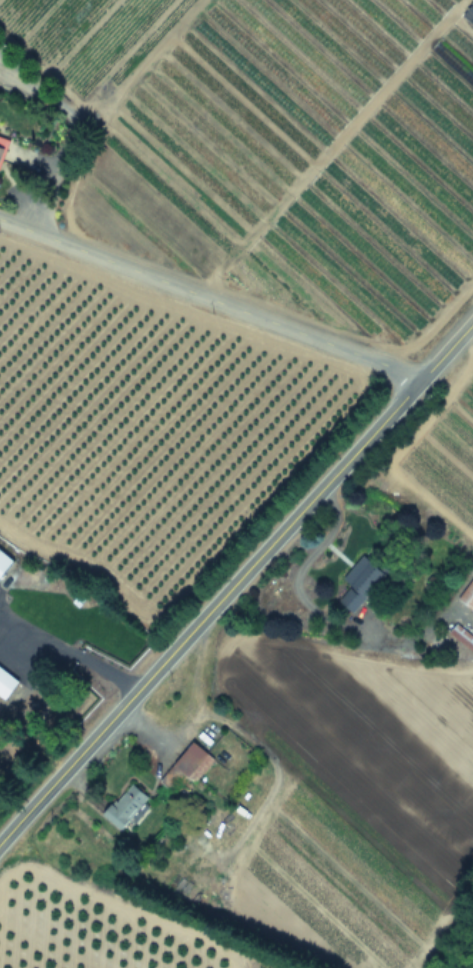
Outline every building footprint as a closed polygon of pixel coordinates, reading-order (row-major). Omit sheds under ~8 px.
[(472,28),(472,3),(460,17),(472,28)] [(472,86),(472,44),(454,26),(433,50),(472,86)] [(10,142),(0,138),(0,171),(10,142)] [(16,563),(0,550),(0,583),(16,563)] [(354,617),(390,578),(372,561),(336,599),(354,617)] [(458,600),(472,611),(472,579),(458,600)] [(8,700),(21,681),(0,666),(0,694),(8,700)] [(194,783),(215,761),(195,742),(174,764),(194,783)] [(103,816),(122,832),(151,798),(131,782),(103,816)]
